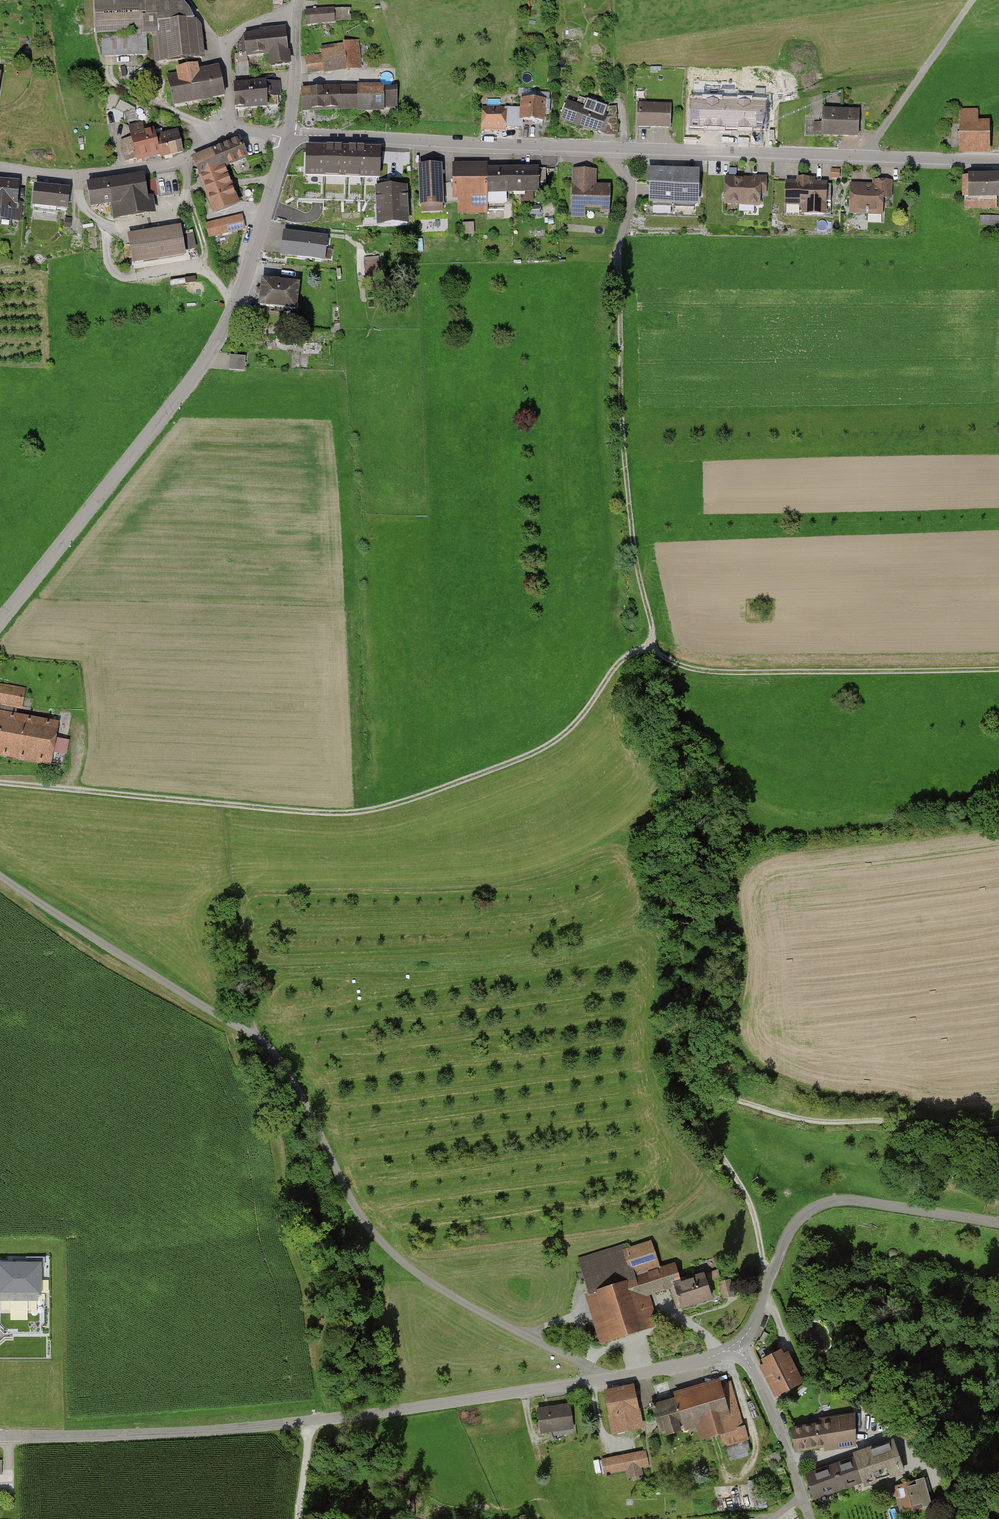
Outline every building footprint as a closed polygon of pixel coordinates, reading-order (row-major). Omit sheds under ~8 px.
[(307,11),(308,25),(335,23),(335,10),(307,11)] [(291,62),(287,29),(246,34),(249,58),(267,56),(268,65),(291,62)] [(103,36),(103,55),(129,55),(129,36),(103,36)] [(306,57),(308,74),(362,68),(359,43),(322,47),(323,55),(306,57)] [(169,72),(174,107),(227,99),(221,66),(201,69),(200,67),(169,72)] [(237,110),(268,109),(267,96),(280,96),(279,81),(236,82),(237,110)] [(361,85),(361,87),(302,88),(303,114),(361,112),(385,112),(385,109),(398,109),(398,88),(385,88),(385,84),(361,85)] [(522,91),(522,99),(536,99),(536,91),(522,91)] [(569,102),(563,122),(601,135),(608,116),(602,114),(605,106),(579,97),(577,105),(569,102)] [(765,101),(692,99),(691,127),(764,128),(765,101)] [(135,108),(120,100),(115,109),(123,113),(135,110),(135,108)] [(522,109),(483,107),(482,130),(507,131),(507,128),(522,129),(522,121),(545,122),(546,102),(522,101),(522,109)] [(639,104),(638,128),(671,130),(672,105),(639,104)] [(825,109),(824,136),(859,138),(860,111),(825,109)] [(961,110),(960,147),(989,147),(989,124),(978,124),(978,110),(961,110)] [(142,124),(129,127),(133,142),(124,144),(128,161),(159,154),(154,130),(144,133),(142,124)] [(178,131),(156,137),(161,157),(183,151),(178,131)] [(239,140),(193,158),(213,209),(237,200),(223,166),(246,157),(239,140)] [(380,150),(307,148),(306,176),(379,179),(380,150)] [(428,159),(420,167),(421,206),(443,205),(441,158),(428,159)] [(513,192),(512,169),(454,170),(454,194),(458,193),(458,210),(488,210),(488,204),(505,203),(506,200),(506,192),(513,192)] [(546,183),(546,169),(512,169),(513,192),(538,192),(538,183),(546,183)] [(574,170),(573,207),(601,208),(601,212),(609,213),(610,186),(589,185),(590,171),(574,170)] [(651,190),(651,202),(696,203),(697,193),(698,193),(700,191),(701,185),(699,183),(697,183),(697,173),(650,171),(649,180),(648,181),(648,186),(651,190)] [(997,176),(964,177),(964,208),(997,207),(997,176)] [(143,177),(88,186),(91,206),(112,202),(114,218),(149,213),(148,207),(154,206),(153,200),(147,201),(143,177)] [(744,179),(726,178),(725,192),(724,192),(723,194),(723,199),(724,200),(725,200),(725,204),(741,204),(741,200),(748,201),(748,205),(759,205),(759,193),(766,193),(766,177),(753,177),(753,182),(744,182),(744,179)] [(786,213),(824,214),(825,202),(831,202),(832,184),(809,183),(809,179),(798,178),(798,183),(787,183),(786,213)] [(851,185),(850,212),(868,213),(868,220),(882,221),(882,198),(890,198),(890,182),(875,181),(874,186),(851,185)] [(0,182),(0,218),(15,219),(18,184),(0,182)] [(389,183),(378,184),(378,188),(377,188),(378,225),(407,224),(405,187),(389,188),(389,183)] [(69,189),(36,185),(34,205),(67,209),(69,189)] [(256,188),(241,186),(239,200),(254,203),(256,188)] [(56,217),(57,212),(37,209),(36,214),(56,217)] [(242,216),(207,224),(210,236),(245,228),(242,216)] [(980,216),(980,225),(998,225),(998,217),(980,216)] [(327,239),(284,233),(281,255),(324,260),(327,239)] [(131,242),(134,262),(183,255),(180,234),(131,242)] [(379,268),(377,258),(364,260),(365,269),(379,268)] [(260,305),(295,310),(298,284),(280,282),(280,278),(273,277),(272,281),(263,280),(260,305)] [(232,353),(230,368),(246,370),(248,355),(232,353)] [(22,710),(26,690),(0,685),(0,705),(22,710)] [(51,766),(58,724),(0,714),(0,757),(51,766)] [(602,1341),(655,1323),(646,1295),(675,1285),(681,1283),(675,1266),(660,1271),(650,1242),(626,1250),(624,1245),(579,1261),(591,1295),(587,1296),(602,1341)] [(42,1264),(0,1263),(0,1303),(12,1304),(12,1320),(28,1320),(28,1311),(41,1311),(42,1264)] [(719,1268),(706,1271),(708,1279),(721,1277),(719,1268)] [(681,1283),(675,1285),(683,1311),(714,1300),(706,1275),(681,1283)] [(787,1345),(760,1358),(775,1390),(802,1376),(787,1345)] [(731,1382),(653,1405),(662,1435),(697,1425),(701,1440),(721,1434),(725,1448),(748,1441),(731,1382)] [(635,1386),(605,1390),(613,1433),(642,1428),(635,1386)] [(572,1429),(570,1405),(538,1408),(541,1432),(572,1429)] [(823,1422),(794,1427),(798,1450),(859,1440),(854,1412),(822,1417),(823,1422)] [(905,1469),(893,1434),(854,1447),(866,1483),(905,1469)] [(645,1453),(601,1461),(604,1476),(647,1467),(645,1453)] [(838,1492),(861,1485),(853,1460),(830,1467),(838,1492)] [(815,1499),(838,1492),(830,1467),(807,1475),(815,1499)] [(895,1488),(902,1513),(932,1505),(925,1479),(895,1488)]
